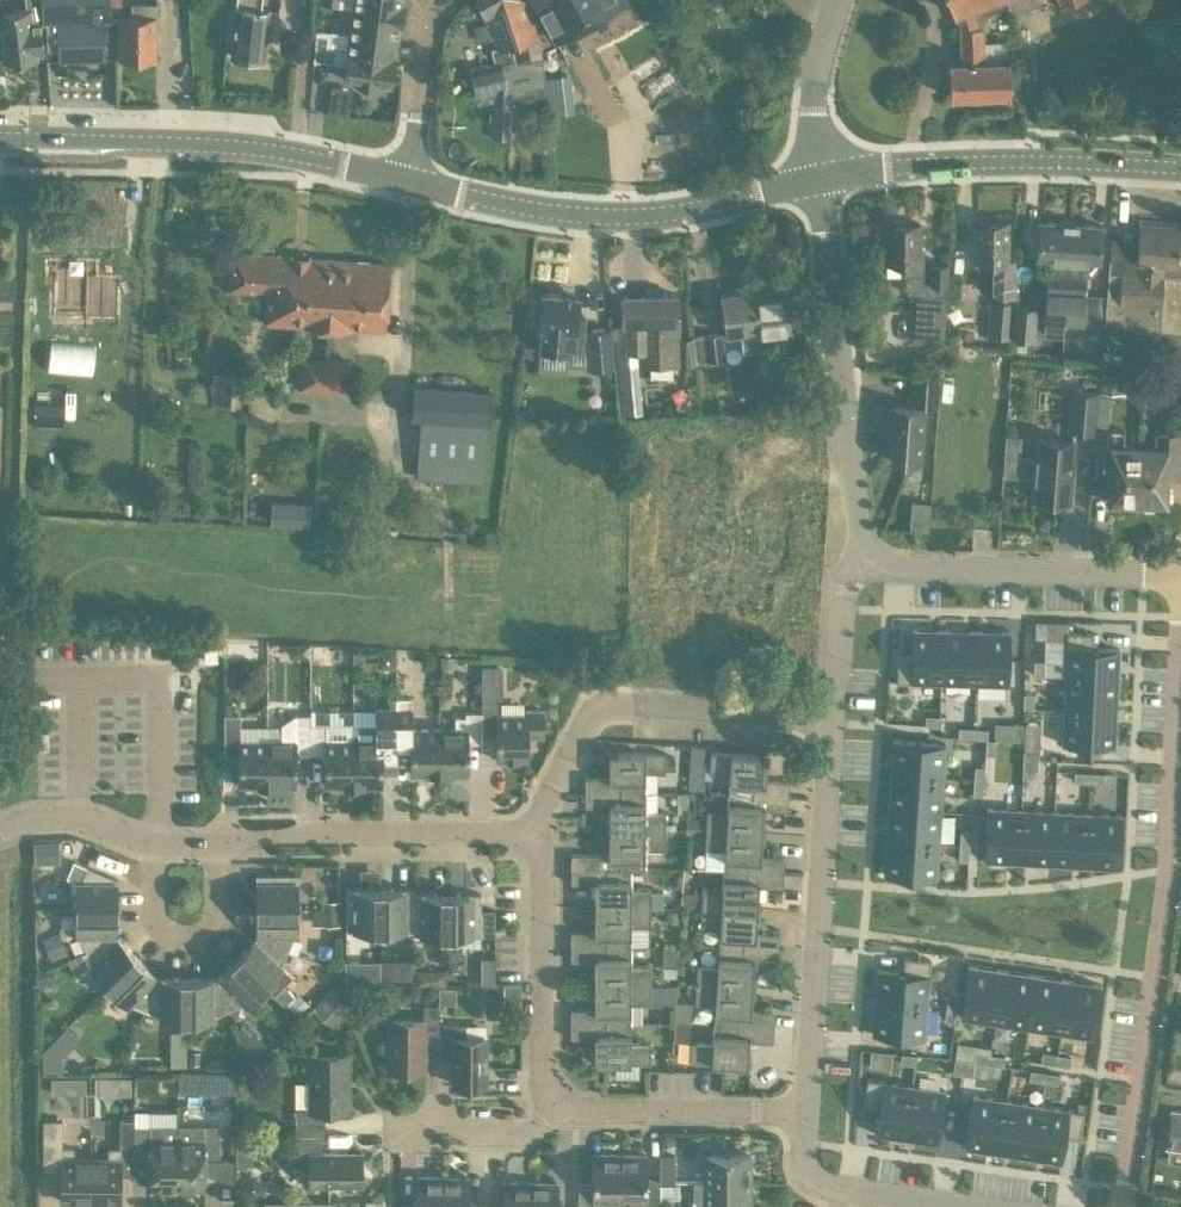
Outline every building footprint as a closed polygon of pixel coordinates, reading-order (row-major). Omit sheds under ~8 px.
[(0,12),(0,17),(5,62),(7,62),(11,65),(22,64),(24,59),(36,58),(32,20),(41,18),(41,0),(26,0),(27,9),(1,12),(0,12)] [(112,17),(111,0),(41,0),(41,19),(42,23),(56,22),(58,60),(106,59),(105,21),(112,21),(112,17)] [(112,17),(119,17),(119,59),(157,59),(157,3),(132,3),(132,15),(122,15),(122,0),(111,0),(112,17)] [(262,0),(237,0),(237,6),(231,55),(264,59),(270,9),(261,8),(262,0)] [(354,9),(403,16),(405,4),(402,3),(403,0),(322,0),(336,2),(335,3),(354,5),(354,9)] [(489,23),(499,48),(492,50),(495,63),(470,69),(476,93),(480,103),(494,100),(492,138),(512,139),(513,84),(521,84),(521,96),(548,96),(544,61),(541,47),(540,43),(529,3),(527,0),(479,0),(489,23)] [(535,3),(554,39),(624,0),(533,0),(535,3)] [(961,23),(961,61),(949,62),(949,63),(951,96),(1011,94),(1011,59),(984,60),(983,42),(983,28),(988,27),(987,17),(1011,9),(1014,16),(1043,4),(1041,0),(949,0),(954,13),(957,13),(961,23)] [(350,33),(348,47),(396,53),(399,24),(402,25),(403,16),(354,9),(350,33)] [(348,47),(350,33),(332,31),(332,30),(316,28),(313,59),(346,62),(344,78),(357,80),(357,83),(378,85),(378,83),(391,84),(395,60),(396,53),(348,47)] [(1103,345),(1180,350),(1180,246),(1180,223),(1140,220),(1138,261),(1110,260),(1103,345)] [(1008,262),(1009,222),(977,221),(977,263),(977,270),(981,270),(981,288),(996,289),(996,301),(990,301),(988,335),(1012,337),(1015,302),(1016,302),(1016,289),(1015,289),(1015,262),(1008,262)] [(1072,223),(1042,221),(1039,257),(1054,259),(1053,272),(1049,272),(1045,321),(1065,322),(1072,223)] [(887,263),(887,275),(910,275),(909,296),(918,296),(916,345),(945,346),(946,317),(947,286),(949,286),(950,263),(931,262),(930,282),(923,282),(924,247),(921,247),(921,223),(889,222),(888,222),(887,263)] [(1084,322),(1105,323),(1107,295),(1086,293),(1087,275),(1083,274),(1084,261),(1100,261),(1102,225),(1072,223),(1065,322),(1084,323),(1084,322)] [(278,256),(231,253),(229,291),(267,293),(265,317),(265,320),(273,320),(278,256)] [(303,323),(337,326),(343,260),(311,259),(311,257),(290,256),(290,257),(278,256),(273,320),(303,322),(303,323)] [(350,327),(350,326),(386,329),(387,317),(390,264),(343,260),(337,326),(350,327)] [(97,262),(61,261),(59,306),(96,306),(96,326),(127,326),(129,284),(97,283),(97,262)] [(785,284),(753,289),(758,325),(769,323),(770,328),(791,325),(790,317),(785,284)] [(721,293),(724,317),(726,333),(741,332),(743,348),(761,346),(758,329),(758,325),(753,289),(721,293)] [(576,315),(578,296),(544,292),(540,326),(543,326),(541,349),(570,352),(571,347),(583,348),(583,342),(591,343),(593,368),(614,366),(610,328),(590,330),(590,333),(584,333),(586,316),(576,315)] [(697,362),(696,360),(693,334),(678,335),(677,321),(677,294),(622,294),(623,317),(623,321),(625,350),(638,350),(638,364),(679,363),(697,362)] [(1035,341),(1038,305),(1016,302),(1015,302),(1012,337),(1012,339),(1035,341)] [(813,320),(794,324),(798,350),(800,363),(817,361),(815,347),(817,347),(813,320)] [(722,333),(722,330),(693,334),(696,360),(726,356),(722,333)] [(299,386),(323,387),(325,355),(301,354),(299,386)] [(325,355),(323,387),(348,389),(350,357),(325,355)] [(617,366),(620,398),(637,396),(634,365),(617,366)] [(243,402),(244,368),(217,367),(216,401),(243,402)] [(940,379),(913,377),(911,403),(938,405),(940,379)] [(420,417),(418,470),(423,471),(422,480),(450,503),(489,504),(490,476),(486,475),(491,391),(414,386),(412,416),(420,417)] [(1070,386),(1066,427),(1096,430),(1099,389),(1070,386)] [(892,459),(894,460),(898,464),(908,465),(912,461),(920,462),(924,409),(891,406),(889,436),(894,436),(892,459)] [(1109,476),(1109,502),(1137,503),(1139,451),(1139,446),(1124,446),(1124,430),(1097,430),(1096,476),(1109,476)] [(1139,451),(1137,503),(1167,503),(1168,478),(1180,478),(1180,432),(1154,431),(1153,447),(1139,446),(1139,451)] [(1034,477),(1036,477),(1035,497),(1042,498),(1042,500),(1054,501),(1054,499),(1070,500),(1075,441),(1040,438),(1038,458),(1035,457),(1034,477)] [(914,528),(933,528),(934,498),(915,498),(914,528)] [(898,653),(897,680),(944,681),(945,628),(913,628),(912,654),(898,653)] [(945,628),(944,681),(976,682),(978,629),(945,628)] [(978,629),(976,682),(1009,683),(1010,630),(978,629)] [(1067,645),(1065,678),(1118,680),(1119,648),(1093,646),(1094,632),(1068,631),(1067,645)] [(217,659),(217,643),(205,643),(205,659),(217,659)] [(330,666),(331,647),(331,646),(312,645),(312,666),(330,666)] [(1035,659),(1034,673),(1044,674),(1044,659),(1035,659)] [(504,697),(504,664),(484,664),(483,697),(504,697)] [(1065,678),(1064,710),(1116,712),(1118,680),(1065,678)] [(353,697),(369,697),(369,686),(363,681),(353,681),(353,697)] [(267,742),(268,787),(296,787),(296,755),(311,755),(310,713),(311,688),(293,687),(293,712),(281,720),(281,742),(267,742)] [(1024,692),(1024,706),(1033,706),(1034,692),(1024,692)] [(425,777),(439,777),(439,730),(412,731),(412,696),(394,695),(395,709),(396,760),(411,760),(411,774),(425,774),(425,777)] [(482,698),(482,714),(482,728),(497,728),(497,760),(528,760),(527,737),(540,737),(543,729),(543,710),(526,710),(526,715),(498,715),(498,698),(482,698)] [(352,742),(354,789),(368,789),(369,786),(382,786),(382,771),(396,770),(396,760),(395,709),(376,709),(376,742),(352,742)] [(1064,710),(1062,743),(1115,745),(1116,712),(1064,710)] [(240,712),(224,712),(224,718),(224,751),(239,751),(239,787),(268,787),(267,742),(240,742),(240,712)] [(339,789),(354,789),(352,742),(325,742),(325,713),(310,713),(311,755),(325,755),(325,786),(339,786),(339,789)] [(439,730),(439,777),(454,777),(454,774),(468,774),(468,743),(482,743),(482,728),(482,714),(466,714),(466,718),(455,718),(456,730),(439,730)] [(926,714),(926,723),(940,724),(940,714),(926,714)] [(1033,736),(1034,721),(999,719),(999,735),(1033,736)] [(959,726),(958,735),(973,736),(973,726),(959,726)] [(973,726),(973,736),(987,737),(988,727),(973,726)] [(986,738),(986,752),(995,753),(996,739),(986,738)] [(893,739),(891,773),(943,776),(946,742),(893,739)] [(1024,748),(1023,767),(1037,768),(1038,749),(1024,748)] [(731,773),(730,792),(790,796),(791,781),(767,780),(769,755),(732,753),(712,751),(711,771),(731,773)] [(586,777),(586,791),(647,791),(647,772),(667,772),(667,752),(647,752),(610,752),(610,777),(586,777)] [(975,764),(974,778),(984,779),(985,765),(975,764)] [(1075,770),(1075,779),(1089,780),(1089,771),(1075,770)] [(1089,771),(1089,780),(1103,781),(1104,771),(1089,771)] [(891,773),(889,806),(941,810),(943,776),(891,773)] [(974,778),(973,793),(982,793),(984,779),(974,778)] [(610,806),(610,830),(667,830),(667,811),(647,811),(647,791),(586,791),(586,806),(610,806)] [(729,811),(709,811),(707,830),(763,833),(765,809),(789,811),(790,796),(730,792),(729,811)] [(889,806),(886,840),(939,843),(941,810),(889,806)] [(987,806),(984,858),(1018,860),(1021,808),(987,806)] [(1021,808),(1018,860),(1052,862),(1054,809),(1021,808)] [(1054,809),(1052,862),(1085,863),(1088,811),(1054,809)] [(1088,811),(1085,863),(1119,865),(1122,813),(1088,811)] [(961,829),(960,844),(970,844),(971,830),(961,829)] [(610,854),(596,854),(572,854),(572,869),(632,870),(632,866),(644,866),(644,859),(647,859),(647,846),(667,846),(667,830),(610,830),(610,854)] [(726,850),(725,869),(785,873),(786,859),(762,857),(763,833),(707,830),(706,849),(726,850)] [(37,837),(37,859),(64,860),(65,838),(37,837)] [(886,840),(884,874),(937,877),(939,843),(886,840)] [(960,844),(959,858),(969,858),(970,844),(960,844)] [(76,882),(76,909),(118,909),(118,881),(119,880),(87,867),(81,882),(76,882)] [(595,883),(596,907),(652,907),(652,888),(632,888),(632,870),(572,869),(572,883),(595,883)] [(703,887),(702,906),(759,910),(760,886),(784,888),(785,873),(725,869),(723,889),(703,887)] [(299,909),(299,875),(256,875),(256,909),(299,909)] [(346,931),(380,931),(380,889),(346,889),(346,931)] [(414,931),(414,894),(415,894),(415,889),(380,889),(380,931),(413,931),(414,931)] [(413,936),(447,936),(447,894),(415,894),(414,894),(414,931),(413,931),(413,936)] [(481,936),(481,894),(447,894),(447,936),(481,936)] [(323,898),(323,909),(340,909),(340,898),(323,898)] [(721,927),(720,947),(780,950),(781,936),(757,934),(759,910),(702,906),(701,926),(721,927)] [(652,926),(652,907),(596,907),(596,931),(572,931),(572,946),(632,946),(632,926),(652,926)] [(81,937),(86,951),(119,938),(118,909),(76,909),(76,937),(81,937)] [(256,909),(256,938),(288,951),(294,937),(299,937),(299,909),(256,909)] [(340,909),(323,909),(322,923),(340,923),(340,909)] [(86,951),(93,965),(89,968),(109,988),(139,958),(119,938),(86,951)] [(256,938),(236,958),(266,988),(286,968),(282,965),(288,951),(256,938)] [(596,960),(596,985),(652,985),(652,966),(632,966),(632,946),(572,946),(572,960),(596,960)] [(753,987),(755,963),(779,965),(780,950),(720,947),(719,966),(699,965),(697,984),(753,987)] [(876,971),(874,1002),(927,1005),(930,958),(903,956),(902,973),(876,971)] [(132,1004),(145,1010),(159,978),(139,958),(109,988),(128,1008),(132,1004)] [(216,978),(229,1010),(243,1004),(247,1008),(266,988),(236,958),(216,978)] [(380,960),(346,960),(346,979),(380,980),(380,960)] [(968,963),(960,1015),(994,1020),(1002,968),(968,963)] [(419,968),(419,981),(449,981),(449,969),(419,968)] [(1002,968),(994,1020),(1027,1025),(1035,973),(1002,968)] [(1035,973),(1027,1025),(1060,1030),(1068,978),(1035,973)] [(159,1020),(188,1020),(188,978),(159,978),(145,1010),(159,1016),(159,1020)] [(216,978),(188,978),(188,1020),(215,1020),(215,1016),(229,1010),(216,978)] [(1068,978),(1060,1030),(1093,1035),(1101,983),(1068,978)] [(716,1004),(715,1023),(775,1027),(776,1013),(752,1011),(753,987),(697,984),(696,1003),(716,1004)] [(571,1009),(571,1023),(632,1023),(632,1004),(652,1004),(652,985),(596,985),(595,1009),(571,1009)] [(314,1007),(332,1026),(347,1012),(335,986),(314,1007)] [(948,990),(946,1004),(956,1006),(958,991),(948,990)] [(874,1002),(872,1033),(924,1036),(927,1005),(874,1002)] [(691,1035),(692,1003),(678,1003),(677,1035),(691,1035)] [(426,1034),(440,1034),(440,1024),(440,1005),(425,1004),(425,1019),(390,1019),(389,1070),(426,1070),(426,1034)] [(946,1004),(944,1018),(954,1020),(956,1006),(946,1004)] [(595,1038),(595,1062),(632,1063),(652,1063),(652,1043),(632,1043),(632,1023),(571,1023),(571,1038),(595,1038)] [(693,1041),(692,1061),(748,1065),(750,1041),(774,1042),(775,1027),(715,1023),(713,1043),(693,1041)] [(43,1049),(44,1070),(63,1070),(63,1054),(79,1035),(65,1024),(43,1049)] [(440,1053),(454,1053),(454,1084),(486,1084),(486,1037),(455,1037),(455,1024),(440,1024),(440,1034),(440,1053)] [(172,1032),(172,1066),(188,1066),(188,1032),(172,1032)] [(976,1051),(975,1060),(989,1062),(990,1053),(976,1051)] [(1042,1051),(1041,1061),(1055,1063),(1057,1053),(1042,1051)] [(899,1052),(898,1061),(912,1063),(913,1053),(899,1052)] [(990,1053),(989,1062),(1003,1064),(1005,1055),(990,1053)] [(1057,1053),(1055,1063),(1069,1065),(1071,1055),(1057,1053)] [(296,1135),(326,1135),(326,1111),(350,1111),(349,1054),(310,1055),(311,1110),(296,1110),(296,1135)] [(955,1058),(953,1072),(963,1073),(965,1059),(955,1058)] [(965,1059),(963,1073),(972,1074),(974,1060),(965,1059)] [(1031,1068),(1030,1077),(1044,1079),(1045,1070),(1031,1068)] [(1045,1070),(1044,1079),(1058,1081),(1059,1072),(1045,1070)] [(96,1091),(131,1091),(131,1075),(96,1075),(96,1091)] [(868,1077),(864,1106),(878,1108),(875,1131),(908,1136),(915,1084),(868,1077)] [(915,1084),(908,1136),(938,1141),(946,1089),(915,1084)] [(973,1093),(965,1145),(998,1150),(1006,1098),(973,1093)] [(1006,1098),(998,1150),(1030,1155),(1037,1103),(1006,1098)] [(1037,1103),(1030,1155),(1062,1159),(1066,1136),(1080,1138),(1084,1110),(1037,1103)] [(177,1189),(177,1125),(147,1125),(148,1109),(135,1109),(135,1117),(133,1172),(133,1180),(149,1180),(149,1189),(177,1189)] [(1180,1148),(1180,1111),(1171,1110),(1166,1146),(1180,1148)] [(62,1202),(91,1202),(91,1152),(74,1152),(74,1143),(63,1143),(62,1117),(42,1117),(41,1167),(62,1168),(62,1202)] [(121,1172),(133,1172),(135,1117),(119,1118),(119,1144),(107,1144),(107,1152),(91,1152),(91,1202),(121,1203),(121,1172)] [(177,1189),(205,1189),(205,1181),(232,1181),(232,1156),(220,1156),(220,1126),(204,1126),(177,1125),(177,1189)] [(324,1135),(296,1135),(293,1135),(294,1166),(310,1166),(310,1185),(363,1185),(363,1153),(324,1153),(324,1135)] [(620,1155),(593,1155),(593,1181),(579,1181),(578,1206),(620,1206),(620,1155)] [(660,1184),(660,1182),(646,1182),(646,1155),(620,1155),(620,1206),(660,1206),(660,1184)] [(675,1184),(675,1155),(660,1155),(660,1182),(660,1184),(675,1184)] [(704,1155),(704,1182),(752,1183),(752,1156),(704,1155)] [(416,1198),(414,1203),(403,1203),(403,1206),(443,1206),(443,1176),(416,1177),(416,1198)] [(443,1176),(443,1206),(483,1206),(483,1204),(470,1197),(470,1176),(443,1176)] [(531,1183),(505,1182),(504,1206),(531,1206),(531,1183)] [(695,1206),(752,1206),(752,1183),(704,1182),(704,1206),(695,1206)] [(558,1203),(558,1183),(531,1183),(531,1206),(567,1206),(558,1203)] [(383,1197),(365,1198),(365,1206),(383,1206),(383,1197)] [(335,1200),(265,1199),(263,1206),(335,1206),(335,1200)]
